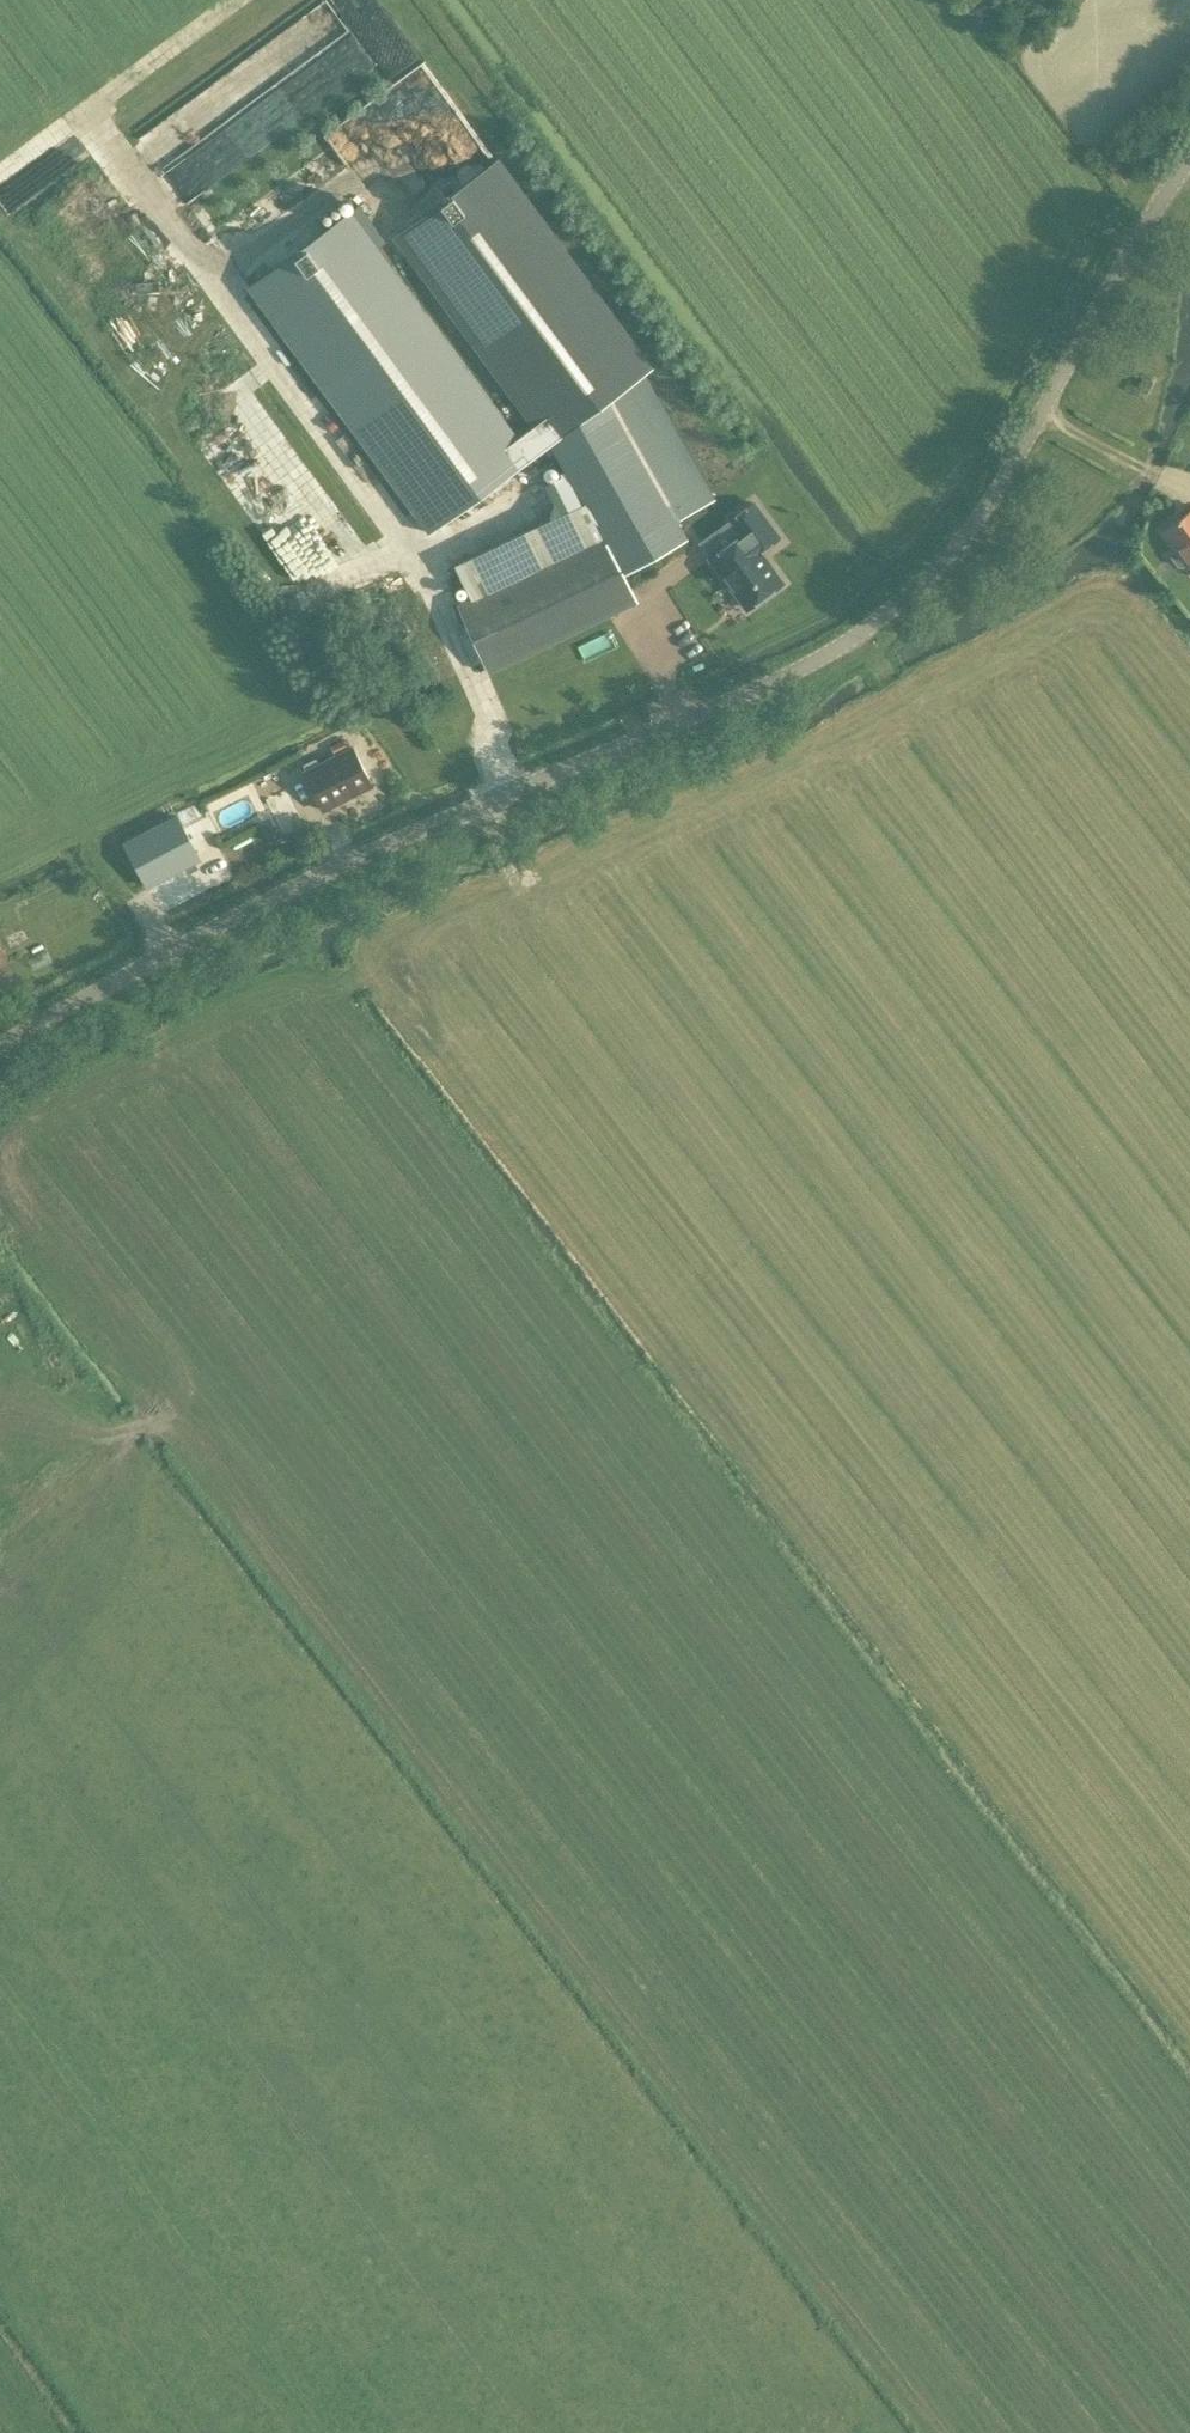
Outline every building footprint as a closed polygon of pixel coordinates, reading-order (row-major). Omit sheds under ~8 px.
[(289,79),(215,127),(236,159),(379,66),(336,0),(332,0),(266,43),(289,79)] [(188,156),(170,178),(196,199),(219,171),(222,174),(233,161),(221,151),(213,161),(206,156),(199,165),(188,156)] [(652,370),(493,157),(391,233),(550,446),(611,401),(623,391),(652,370)] [(428,537),(550,446),(536,428),(525,437),(356,211),(246,294),(428,537)] [(108,241),(111,253),(141,246),(138,234),(108,241)] [(550,446),(623,573),(722,516),(644,379),(623,391),(611,401),(615,408),(550,446)] [(252,496),(298,575),(334,554),(323,536),(344,523),(306,458),(278,475),(280,480),(252,496)] [(584,507),(454,568),(469,601),(487,638),(598,585),(617,576),(584,507)] [(758,615),(792,590),(769,559),(788,545),(762,510),(739,527),(751,543),(720,566),(758,615)] [(1160,531),(1174,550),(1172,551),(1172,557),(1178,566),(1182,566),(1185,564),(1189,572),(1189,510),(1160,531)] [(344,740),(331,746),(336,755),(348,748),(344,740)] [(354,748),(305,773),(324,809),(373,784),(354,748)] [(266,795),(274,813),(259,820),(266,838),(287,830),(288,832),(308,824),(292,785),(266,795)] [(17,980),(0,949),(0,989),(17,980)]
